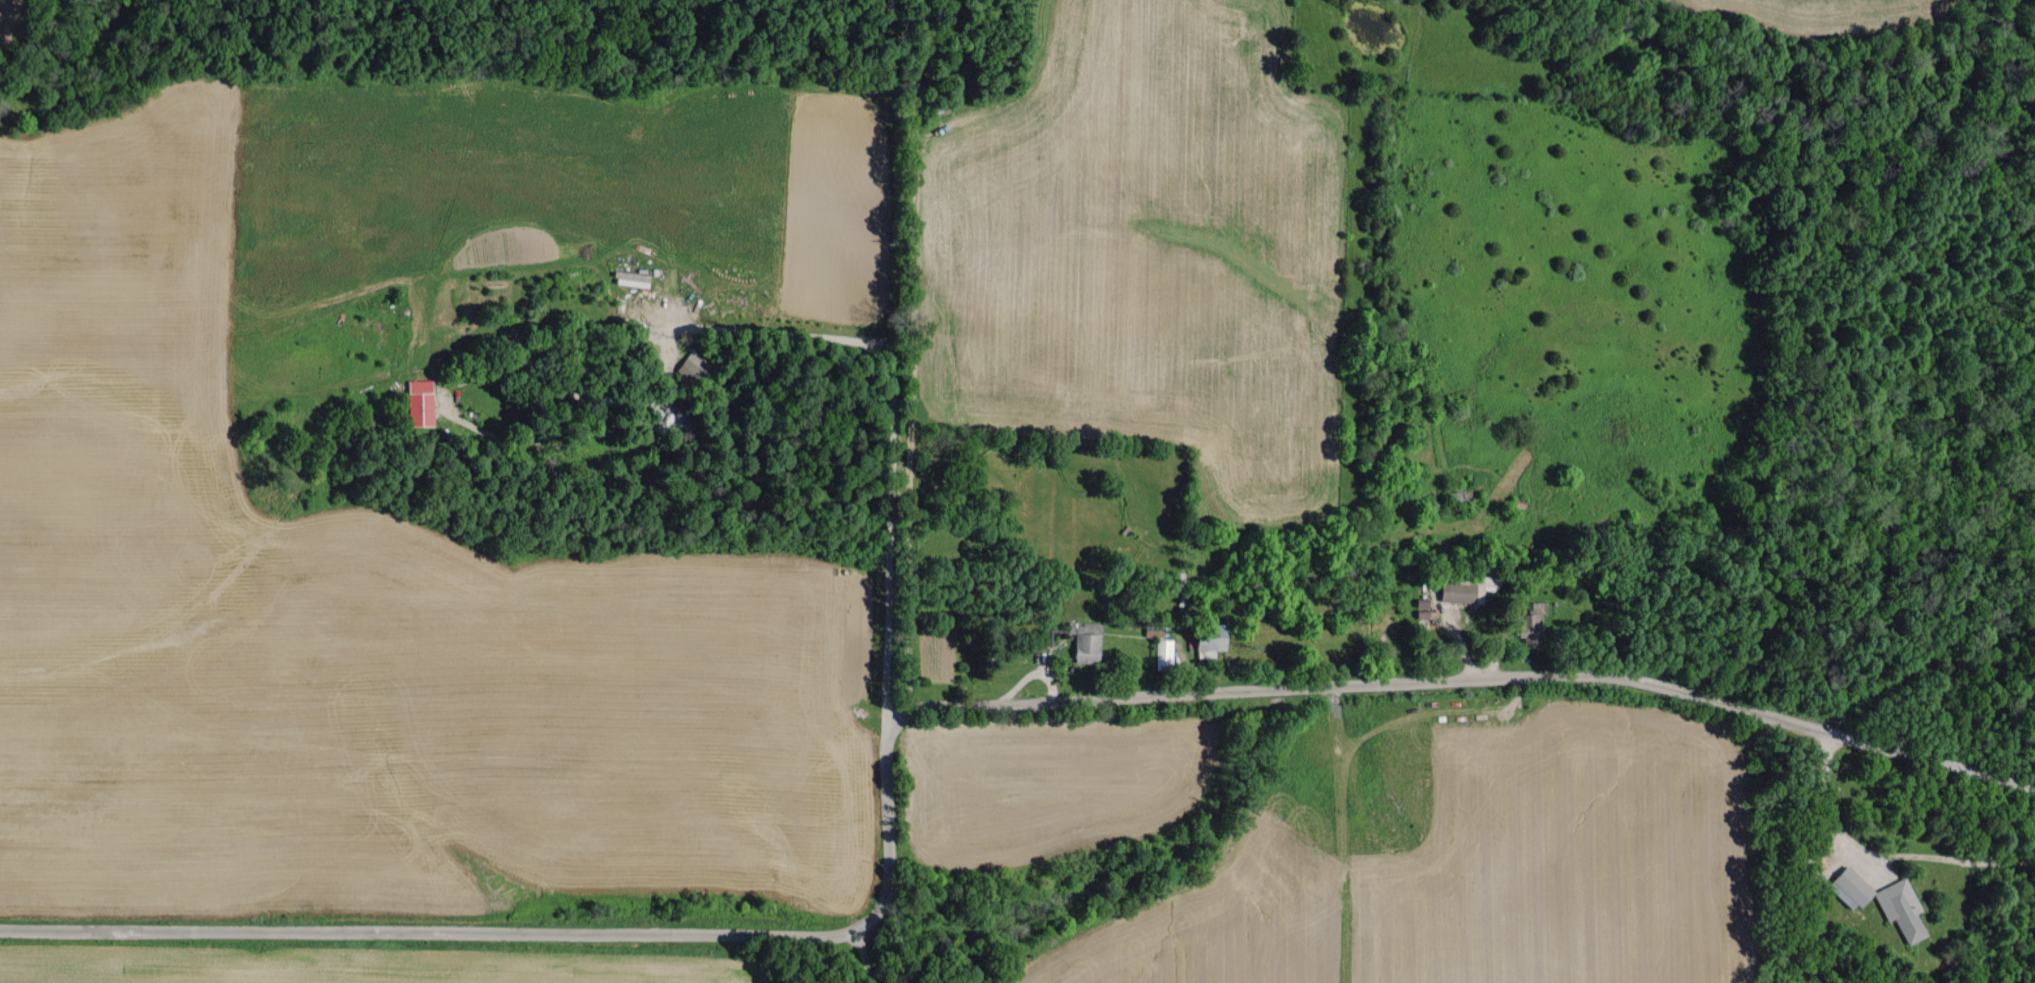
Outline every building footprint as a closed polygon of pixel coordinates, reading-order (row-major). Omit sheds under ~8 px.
[(651,286),(652,273),(617,270),(616,283),(651,286)] [(675,372),(691,386),(710,363),(693,349),(675,372)] [(409,380),(410,425),(435,425),(434,379),(409,380)] [(1476,583),(1444,582),(1444,602),(1476,602),(1476,583)] [(1543,630),(1543,619),(1531,619),(1531,630),(1543,630)] [(1077,662),(1100,662),(1100,631),(1091,631),(1092,624),(1087,624),(1087,630),(1078,630),(1077,662)] [(1199,629),(1201,658),(1217,657),(1216,650),(1231,649),(1230,627),(1199,629)] [(1158,669),(1175,669),(1174,639),(1157,639),(1158,669)] [(1882,921),(1890,918),(1901,944),(1921,935),(1910,912),(1916,909),(1901,876),(1869,891),(1882,921)]
